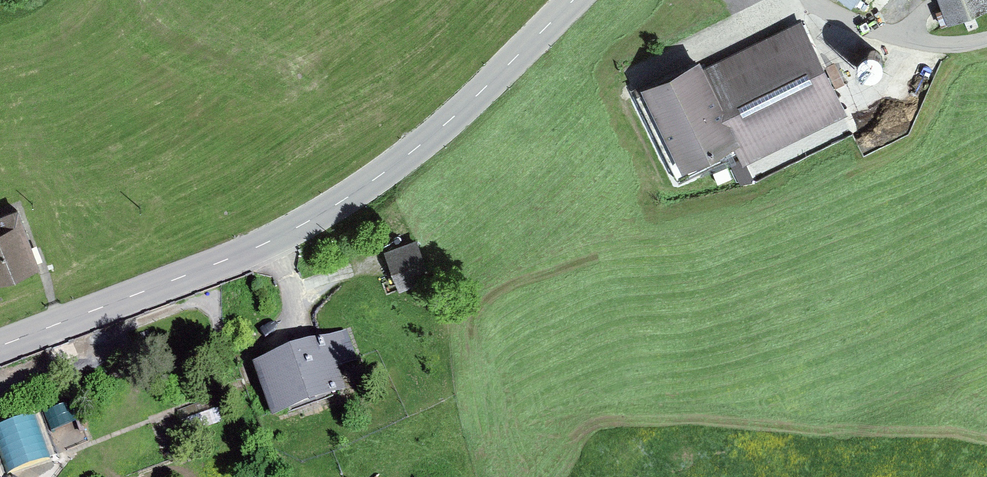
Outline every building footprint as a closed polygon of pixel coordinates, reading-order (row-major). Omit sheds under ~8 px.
[(947,27),(986,13),(986,0),(937,0),(947,27)] [(699,57),(634,90),(674,171),(733,141),(747,168),(851,115),(805,24),(707,73),(699,57)] [(0,210),(0,275),(37,261),(15,204),(0,210)] [(414,238),(385,249),(400,286),(428,275),(414,238)] [(346,327),(251,361),(272,419),(345,393),(336,367),(358,359),(346,327)] [(40,400),(0,413),(0,426),(11,461),(55,447),(40,400)]
